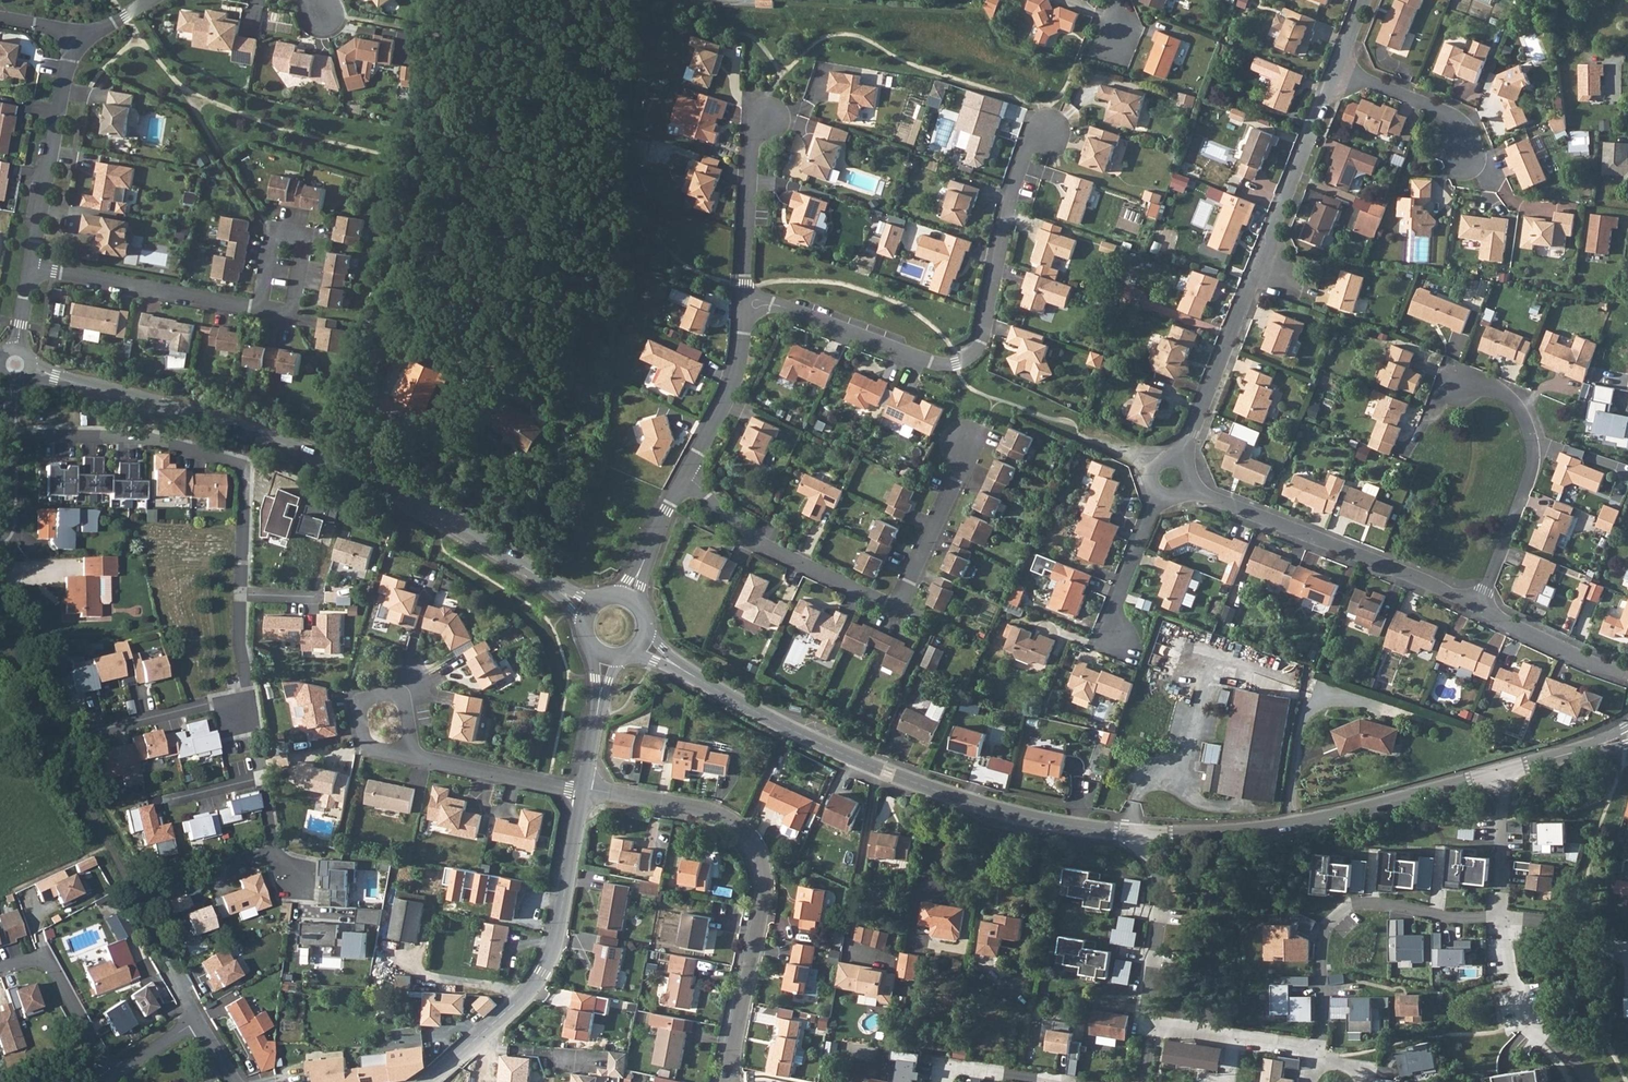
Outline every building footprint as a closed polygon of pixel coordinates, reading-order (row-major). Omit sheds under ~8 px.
[(757,7),(773,8),(774,0),(757,0),(757,7)] [(985,8),(995,12),(1000,0),(988,0),(985,8)] [(1049,0),(1030,0),(1027,9),(1034,12),(1041,27),(1035,42),(1046,46),(1050,36),(1058,33),(1060,29),(1062,28),(1072,32),(1079,14),(1061,7),(1054,10),(1049,0)] [(1167,0),(1141,0),(1140,1),(1163,10),(1167,0)] [(1172,11),(1177,0),(1170,0),(1166,9),(1172,11)] [(1237,5),(1245,8),(1248,0),(1239,0),(1237,5)] [(1377,41),(1400,51),(1417,8),(1419,9),(1423,0),(1399,0),(1396,0),(1385,27),(1383,26),(1377,41)] [(1284,30),(1278,46),(1297,53),(1301,44),(1305,46),(1308,39),(1311,41),(1315,32),(1313,31),(1317,20),(1284,8),(1281,16),(1278,15),(1273,26),(1284,30)] [(254,65),(258,40),(238,36),(241,21),(228,19),(220,18),(221,12),(209,10),(207,20),(200,19),(201,14),(183,11),(180,29),(197,33),(196,36),(213,39),(212,46),(221,47),(235,50),(233,61),(254,65)] [(1166,79),(1182,41),(1157,31),(1154,40),(1158,41),(1146,71),(1166,79)] [(357,36),(340,50),(346,77),(349,90),(366,86),(365,81),(363,73),(359,74),(356,62),(355,61),(359,57),(373,60),(391,64),(394,46),(395,40),(383,37),(384,36),(375,34),(374,40),(357,36)] [(213,39),(196,36),(195,46),(220,50),(221,47),(212,46),(213,39)] [(721,45),(694,36),(691,45),(700,48),(694,67),(699,69),(694,82),(710,87),(714,74),(721,54),(718,53),(721,45)] [(1492,47),(1474,40),(1469,54),(1464,53),(1465,50),(1447,43),(1438,64),(1445,67),(1442,75),(1453,79),(1455,74),(1457,71),(1461,73),(1460,76),(1477,83),(1492,47)] [(19,44),(0,41),(0,77),(1,78),(6,75),(22,78),(24,62),(11,60),(12,54),(17,55),(19,44)] [(339,84),(333,57),(317,54),(317,56),(306,54),(297,53),(298,49),(298,47),(295,45),(279,43),(276,65),(282,73),(294,74),(296,78),(303,79),(306,76),(316,78),(315,80),(329,82),(339,84)] [(724,55),(721,54),(714,74),(717,75),(724,55)] [(373,60),(359,57),(355,61),(356,62),(359,74),(363,73),(365,81),(370,80),(373,60)] [(1442,75),(1445,67),(1438,64),(1435,72),(1442,75)] [(1304,76),(1279,65),(1264,103),(1288,112),(1294,96),(1292,95),(1294,90),(1297,83),(1301,84),(1304,76)] [(1525,74),(1521,65),(1498,75),(1492,92),(1502,96),(1506,98),(1504,101),(1509,111),(1505,112),(1504,116),(1509,130),(1528,121),(1523,108),(1518,107),(1516,101),(1519,100),(1523,87),(1531,84),(1526,73),(1525,74)] [(1593,95),(1601,95),(1601,76),(1604,76),(1603,65),(1579,66),(1580,101),(1587,101),(1588,101),(1589,101),(1589,100),(1590,100),(1591,100),(1591,99),(1592,98),(1593,97),(1593,96),(1593,95)] [(406,87),(408,67),(399,66),(397,80),(398,80),(397,86),(406,87)] [(861,76),(832,71),(829,91),(843,93),(843,94),(844,96),(844,100),(842,102),(840,114),(845,120),(853,122),(860,117),(861,109),(865,106),(875,107),(879,87),(860,85),(861,76)] [(666,81),(654,77),(652,85),(663,89),(666,81)] [(951,84),(937,79),(929,102),(941,106),(947,87),(950,88),(951,84)] [(1130,93),(1102,85),(1099,97),(1115,101),(1113,108),(1109,110),(1106,120),(1124,125),(1124,124),(1136,127),(1146,93),(1130,89),(1130,93)] [(987,112),(992,97),(971,90),(966,105),(965,105),(957,128),(973,133),(967,151),(970,151),(967,159),(970,164),(979,167),(984,164),(986,157),(989,158),(996,135),(994,134),(996,127),(998,128),(1002,116),(1000,116),(987,112)] [(111,91),(103,133),(127,137),(129,126),(133,127),(139,123),(140,115),(136,109),(132,108),(134,95),(111,91)] [(728,102),(702,93),(700,101),(682,95),(673,121),(687,126),(695,128),(698,135),(698,137),(716,143),(720,132),(716,131),(719,123),(717,123),(719,117),(723,118),(728,102)] [(1195,97),(1181,93),(1178,102),(1193,106),(1195,97)] [(1005,101),(992,97),(987,112),(1000,116),(1005,101)] [(1365,125),(1367,130),(1379,134),(1380,131),(1381,128),(1390,131),(1401,136),(1408,117),(1397,113),(1398,110),(1389,106),(1388,110),(1383,108),(1375,105),(1375,104),(1363,99),(1361,105),(1355,103),(1349,105),(1342,124),(1352,128),(1354,121),(1365,125)] [(1564,109),(1563,99),(1556,100),(1557,110),(1564,109)] [(0,102),(0,152),(4,153),(9,126),(12,126),(14,115),(12,115),(14,104),(0,102)] [(1567,128),(1565,115),(1550,121),(1555,133),(1567,128)] [(1528,121),(1509,130),(1513,137),(1532,129),(1528,121)] [(846,144),(850,132),(820,122),(815,137),(820,138),(814,157),(809,155),(807,155),(803,167),(806,172),(828,180),(832,168),(835,168),(843,146),(846,144)] [(695,128),(687,126),(685,133),(698,137),(698,135),(695,128)] [(1121,135),(1092,126),(1087,143),(1088,146),(1082,164),(1107,172),(1111,170),(1113,163),(1111,159),(1116,146),(1118,146),(1121,135)] [(1276,146),(1279,138),(1255,128),(1242,162),(1261,169),(1265,158),(1271,144),(1273,145),(1276,146)] [(1543,135),(1534,138),(1539,152),(1548,148),(1543,135)] [(820,138),(815,137),(809,155),(814,157),(820,138)] [(1589,145),(1588,137),(1572,138),(1573,146),(1589,145)] [(1547,180),(1530,139),(1507,148),(1510,156),(1506,158),(1511,169),(1515,167),(1525,189),(1547,180)] [(1380,158),(1364,152),(1340,142),(1333,158),(1337,160),(1328,181),(1349,190),(1358,168),(1371,173),(1374,172),(1380,158)] [(1604,144),(1602,176),(1627,177),(1627,159),(1627,151),(1627,145),(1604,144)] [(706,155),(703,162),(719,168),(721,160),(706,155)] [(703,162),(698,161),(695,170),(692,169),(689,178),(696,180),(692,194),(700,196),(696,207),(711,212),(716,200),(711,199),(712,195),(713,196),(723,169),(719,168),(703,162)] [(115,201),(117,186),(131,188),(135,168),(98,162),(96,172),(102,173),(101,178),(98,180),(95,196),(84,194),(82,206),(116,212),(118,201),(115,201)] [(973,169),(961,165),(959,169),(971,173),(973,169)] [(275,174),(271,198),(286,200),(285,204),(305,208),(305,206),(313,208),(322,210),(326,189),(308,185),(308,188),(300,186),(301,180),(293,178),(293,177),(275,174)] [(1080,224),(1094,183),(1069,174),(1065,184),(1071,186),(1068,195),(1069,197),(1068,200),(1064,199),(1059,217),(1080,224)] [(1175,174),(1172,181),(1188,187),(1191,180),(1175,174)] [(974,208),(980,189),(952,180),(949,189),(952,190),(942,219),(965,226),(969,214),(971,207),(974,208)] [(1413,180),(1413,188),(1432,189),(1432,181),(1413,180)] [(1431,199),(1432,189),(1413,188),(1412,198),(1400,197),(1399,216),(1407,217),(1407,228),(1415,228),(1418,232),(1418,235),(1431,236),(1432,228),(1436,224),(1436,220),(1430,220),(1430,213),(1427,210),(1423,210),(1423,206),(1431,199)] [(820,199),(796,191),(791,206),(796,208),(791,222),(794,223),(791,231),(789,238),(790,242),(799,244),(802,243),(812,246),(817,230),(815,230),(822,208),(818,207),(820,199)] [(1147,191),(1144,200),(1152,202),(1158,204),(1161,195),(1147,191)] [(1248,225),(1256,204),(1226,192),(1221,203),(1225,204),(1209,245),(1231,254),(1244,223),(1248,225)] [(1326,195),(1323,203),(1339,210),(1342,202),(1326,195)] [(829,202),(820,199),(818,207),(822,208),(822,209),(826,210),(829,202)] [(1152,202),(1148,215),(1158,218),(1162,206),(1158,204),(1152,202)] [(1339,210),(1323,203),(1319,202),(1310,222),(1309,227),(1306,226),(1301,238),(1321,246),(1326,234),(1329,235),(1339,210)] [(1374,202),(1370,213),(1383,218),(1387,208),(1374,202)] [(1383,218),(1370,213),(1362,210),(1357,222),(1354,230),(1375,238),(1378,230),(1383,218)] [(1538,218),(1526,216),(1521,247),(1534,249),(1534,244),(1565,248),(1567,235),(1573,236),(1576,215),(1556,212),(1555,223),(1546,222),(1538,220),(1538,218)] [(1592,214),(1587,252),(1608,255),(1612,228),(1618,229),(1619,218),(1592,214)] [(130,223),(86,215),(83,231),(105,235),(104,240),(101,239),(99,241),(98,248),(99,251),(126,255),(129,254),(130,245),(128,242),(127,242),(130,223)] [(334,240),(360,245),(362,237),(363,237),(366,219),(342,215),(340,230),(336,229),(334,240)] [(1477,218),(1477,216),(1463,215),(1461,234),(1463,237),(1483,240),(1481,258),(1503,261),(1509,219),(1494,217),(1493,219),(1485,217),(1484,219),(1477,218)] [(214,266),(212,277),(238,282),(241,268),(243,269),(250,234),(247,234),(249,220),(223,216),(221,227),(224,227),(222,238),(230,240),(227,257),(219,256),(217,267),(214,266)] [(891,216),(878,253),(894,258),(906,221),(891,216)] [(1063,227),(1046,221),(1044,229),(1060,235),(1063,227)] [(192,226),(181,224),(178,238),(186,239),(186,234),(190,235),(192,226)] [(1044,229),(1040,228),(1036,240),(1043,242),(1041,245),(1038,247),(1033,262),(1040,264),(1037,274),(1056,280),(1059,270),(1052,268),(1056,254),(1071,259),(1077,241),(1060,235),(1044,229)] [(1415,228),(1407,228),(1405,262),(1431,264),(1433,236),(1431,236),(1418,235),(1418,232),(1415,228)] [(973,242),(959,237),(956,246),(924,235),(917,255),(934,261),(938,268),(931,289),(949,295),(958,270),(960,270),(967,250),(970,251),(973,242)] [(1117,246),(1103,241),(1100,250),(1114,255),(1117,246)] [(1209,245),(1207,245),(1204,253),(1215,257),(1218,250),(1209,245)] [(352,255),(331,252),(328,269),(327,269),(324,286),(325,287),(322,304),(343,308),(346,290),(344,289),(347,273),(349,273),(352,255)] [(1365,277),(1343,270),(1337,288),(1336,287),(1335,288),(1334,288),(1329,304),(1354,312),(1365,277)] [(1066,307),(1073,286),(1056,280),(1037,274),(1029,271),(1023,288),(1028,289),(1022,306),(1044,313),(1048,301),(1066,307)] [(1211,296),(1213,297),(1220,279),(1194,271),(1179,309),(1202,318),(1209,300),(1211,296)] [(1615,283),(1613,298),(1627,300),(1627,285),(1615,283)] [(1453,330),(1462,333),(1472,310),(1431,294),(1430,290),(1422,287),(1419,289),(1413,302),(1426,307),(1423,316),(1438,322),(1453,328),(1453,330)] [(711,311),(714,303),(675,288),(671,299),(690,307),(691,304),(693,305),(684,326),(704,334),(707,325),(712,312),(711,311)] [(617,291),(612,290),(609,303),(615,304),(617,291)] [(1110,298),(1099,295),(1095,306),(1106,310),(1110,298)] [(1423,316),(1426,307),(1413,302),(1409,313),(1437,325),(1438,322),(1423,316)] [(122,311),(77,303),(73,326),(118,334),(122,311)] [(710,327),(718,305),(714,303),(711,311),(712,312),(707,325),(710,327)] [(1123,309),(1123,307),(1119,305),(1118,307),(1115,314),(1120,316),(1123,309)] [(1302,332),(1305,323),(1274,311),(1268,327),(1272,329),(1269,336),(1264,348),(1286,357),(1294,338),(1297,330),(1302,332)] [(154,314),(144,313),(140,338),(150,339),(150,336),(173,340),(172,350),(173,350),(172,355),(168,355),(168,368),(187,368),(189,353),(190,353),(195,325),(179,322),(179,320),(163,318),(163,320),(160,320),(160,317),(154,316),(154,314)] [(338,320),(320,317),(317,334),(320,335),(318,348),(344,353),(346,342),(343,341),(345,330),(336,328),(338,320)] [(1046,335),(1014,325),(1009,341),(1022,345),(1024,348),(1023,353),(1020,353),(1010,358),(1018,373),(1027,368),(1034,370),(1039,380),(1054,372),(1046,357),(1050,345),(1043,343),(1046,335)] [(1191,348),(1192,349),(1198,334),(1175,325),(1169,339),(1165,337),(1161,346),(1156,344),(1151,357),(1156,370),(1169,375),(1176,372),(1183,375),(1189,372),(1188,367),(1183,364),(1184,361),(1186,360),(1187,357),(1191,348)] [(213,328),(203,326),(202,332),(212,333),(210,344),(218,346),(217,349),(239,352),(243,334),(233,332),(233,334),(229,333),(230,328),(221,327),(221,328),(213,327),(213,328)] [(1515,361),(1524,364),(1532,343),(1524,339),(1525,337),(1507,330),(1506,333),(1489,326),(1480,349),(1494,355),(1495,351),(1500,353),(1516,359),(1515,361)] [(1548,330),(1544,340),(1556,345),(1557,342),(1557,343),(1561,335),(1548,330)] [(1557,343),(1557,342),(1556,345),(1544,340),(1541,349),(1544,357),(1542,363),(1567,373),(1566,375),(1575,379),(1580,367),(1588,370),(1595,352),(1598,343),(1579,336),(1573,349),(1557,343)] [(679,352),(652,339),(643,359),(664,369),(656,385),(680,396),(685,385),(684,381),(687,379),(695,383),(704,364),(699,362),(679,352)] [(703,352),(684,342),(679,352),(699,362),(703,352)] [(298,375),(302,354),(284,351),(284,350),(267,346),(267,348),(249,345),(245,366),(264,369),(264,366),(280,369),(280,372),(298,375)] [(1409,367),(1415,353),(1394,345),(1388,360),(1393,362),(1390,370),(1384,367),(1378,381),(1399,390),(1401,385),(1405,387),(1405,388),(1416,392),(1423,375),(1412,371),(1410,374),(1406,373),(1408,368),(1409,368),(1409,367)] [(828,383),(840,359),(824,352),(822,356),(807,349),(806,351),(795,346),(782,374),(797,381),(800,375),(801,373),(812,378),(811,380),(827,387),(828,383)] [(1102,352),(1093,349),(1089,361),(1098,364),(1102,352)] [(530,363),(539,370),(548,358),(539,351),(530,363)] [(449,375),(414,360),(397,399),(409,405),(415,407),(425,411),(438,383),(444,385),(449,375)] [(1584,382),(1588,370),(1580,367),(1575,379),(1584,382)] [(1274,377),(1251,368),(1247,379),(1252,381),(1254,382),(1250,390),(1251,393),(1250,396),(1246,394),(1243,393),(1236,411),(1264,422),(1273,400),(1270,399),(1274,389),(1270,388),(1274,377)] [(857,372),(848,392),(850,392),(846,399),(868,409),(871,402),(879,406),(880,403),(887,389),(890,383),(881,378),(879,382),(857,372)] [(1164,391),(1141,381),(1138,390),(1141,391),(1130,418),(1151,426),(1155,416),(1153,415),(1155,409),(1158,410),(1162,399),(1161,399),(1164,391)] [(1595,399),(1597,384),(1585,383),(1583,397),(1595,399)] [(1608,411),(1609,404),(1614,404),(1617,388),(1599,385),(1595,401),(1593,400),(1590,420),(1598,423),(1596,433),(1609,435),(1627,439),(1627,416),(1608,411)] [(916,396),(897,386),(894,392),(888,406),(884,415),(905,424),(906,423),(932,435),(944,408),(925,399),(921,407),(913,403),(916,396)] [(887,389),(880,403),(888,406),(894,392),(887,389)] [(1409,403),(1383,393),(1374,418),(1379,420),(1369,446),(1391,455),(1402,428),(1398,426),(1396,425),(1397,422),(1400,421),(1404,412),(1406,413),(1409,403)] [(488,421),(496,427),(511,407),(503,401),(488,421)] [(544,429),(512,406),(511,407),(496,427),(496,428),(529,451),(544,429)] [(647,437),(638,453),(660,465),(674,440),(667,414),(643,421),(647,437)] [(746,444),(741,454),(762,464),(775,436),(777,437),(781,428),(755,416),(746,434),(749,435),(745,443),(746,444)] [(999,450),(1023,461),(1026,454),(1027,454),(1035,438),(1014,428),(1007,441),(1004,440),(999,450)] [(1248,442),(1223,432),(1217,447),(1230,452),(1224,467),(1235,472),(1235,473),(1241,475),(1239,478),(1256,485),(1257,481),(1265,484),(1272,466),(1251,458),(1253,454),(1245,451),(1248,442)] [(1369,447),(1361,444),(1356,458),(1363,461),(1369,447)] [(1581,464),(1583,460),(1561,452),(1558,461),(1560,462),(1553,481),(1555,482),(1552,489),(1562,494),(1566,485),(1574,482),(1598,492),(1605,473),(1581,464)] [(72,473),(71,491),(85,491),(89,491),(90,455),(80,454),(80,469),(82,469),(82,473),(72,473)] [(100,455),(90,455),(89,491),(92,492),(107,492),(107,473),(97,473),(97,470),(99,470),(100,455)] [(562,457),(553,461),(556,470),(566,466),(562,457)] [(984,491),(976,507),(995,516),(1003,500),(1001,499),(1008,484),(1010,485),(1018,468),(999,459),(991,475),(990,475),(983,491),(984,491)] [(117,479),(107,479),(107,497),(124,497),(125,460),(115,460),(115,475),(117,475),(117,479)] [(135,460),(125,460),(124,497),(142,498),(142,479),(132,479),(133,475),(135,475),(135,460)] [(1093,493),(1085,512),(1109,522),(1113,512),(1111,511),(1115,500),(1113,499),(1115,495),(1120,483),(1112,480),(1117,469),(1095,461),(1090,471),(1098,474),(1091,492),(1093,493)] [(42,464),(42,468),(42,494),(57,494),(57,468),(53,468),(51,464),(42,464)] [(61,468),(57,468),(57,494),(71,494),(71,491),(72,473),(72,464),(63,464),(61,468)] [(163,469),(152,469),(152,494),(187,494),(187,474),(187,471),(178,470),(178,469),(169,469),(169,470),(163,470),(163,469)] [(196,474),(187,474),(187,494),(187,496),(204,496),(204,506),(221,506),(221,496),(222,496),(222,473),(196,472),(196,474)] [(835,508),(844,491),(807,474),(799,491),(811,497),(804,513),(820,520),(828,504),(835,508)] [(1330,499),(1337,502),(1346,480),(1332,474),(1327,487),(1296,475),(1292,485),(1288,484),(1284,494),(1294,498),(1300,501),(1316,507),(1314,510),(1324,514),(1325,511),(1330,499)] [(887,512),(903,519),(906,512),(908,512),(912,504),(907,502),(909,499),(910,500),(914,491),(897,483),(888,503),(890,504),(887,512)] [(1366,485),(1364,491),(1378,497),(1381,488),(1369,483),(1366,485)] [(299,502),(302,494),(280,485),(277,495),(267,492),(262,507),(261,517),(264,517),(264,521),(261,521),(261,534),(269,534),(270,529),(289,535),(295,515),(287,512),(290,500),(299,502)] [(1377,499),(1378,497),(1364,491),(1352,487),(1341,514),(1366,524),(1368,520),(1372,521),(1386,527),(1394,506),(1377,499)] [(1332,514),(1337,502),(1330,499),(1325,511),(1332,514)] [(1557,501),(1554,508),(1572,515),(1575,508),(1557,501)] [(329,508),(308,502),(300,529),(321,535),(326,520),(335,522),(340,505),(330,502),(329,508)] [(1615,523),(1620,511),(1605,505),(1600,518),(1615,523)] [(1572,515),(1554,508),(1549,506),(1545,515),(1548,516),(1543,527),(1542,530),(1539,529),(1537,528),(1531,544),(1554,553),(1562,532),(1567,534),(1575,516),(1572,515)] [(89,508),(37,507),(36,537),(48,537),(48,541),(52,547),(70,547),(70,532),(63,525),(72,521),(78,521),(78,530),(92,530),(92,517),(94,509),(89,508)] [(151,508),(143,508),(143,520),(151,520),(151,508)] [(1109,522),(1085,512),(1084,512),(1076,532),(1086,536),(1078,555),(1104,565),(1119,526),(1109,522)] [(948,560),(944,568),(964,577),(971,561),(969,560),(973,552),(968,550),(973,540),(983,545),(988,535),(991,536),(996,526),(972,514),(966,527),(963,526),(955,544),(951,552),(952,552),(948,560)] [(857,568),(877,577),(884,561),(885,562),(893,546),(892,545),(899,529),(880,520),(872,537),(874,538),(867,553),(865,552),(857,568)] [(1207,530),(1208,527),(1197,522),(1167,534),(1161,547),(1172,551),(1173,548),(1191,541),(1221,553),(1220,555),(1241,564),(1249,543),(1236,538),(1235,541),(1207,530)] [(373,544),(340,534),(333,556),(354,562),(356,561),(358,562),(358,564),(367,566),(373,544)] [(1191,541),(1173,548),(1176,556),(1191,550),(1190,546),(1230,562),(1224,581),(1233,585),(1241,564),(1220,555),(1221,553),(1191,541)] [(1275,553),(1257,546),(1247,571),(1282,585),(1281,588),(1289,591),(1298,568),(1290,564),(1291,562),(1282,559),(1274,556),(1275,553)] [(720,578),(729,582),(737,564),(729,560),(729,559),(711,551),(710,553),(699,547),(690,566),(719,580),(720,578)] [(1557,564),(1529,553),(1524,564),(1529,566),(1525,575),(1523,581),(1520,580),(1515,592),(1537,600),(1536,602),(1550,607),(1557,588),(1547,584),(1552,573),(1554,573),(1557,564)] [(1167,568),(1171,560),(1159,555),(1156,564),(1167,568)] [(115,557),(82,558),(83,577),(65,577),(66,614),(78,613),(78,617),(100,617),(100,604),(97,604),(96,577),(109,577),(116,577),(115,557)] [(1189,577),(1192,569),(1171,560),(1167,568),(1170,570),(1165,582),(1160,595),(1166,598),(1163,606),(1178,612),(1182,603),(1187,592),(1189,586),(1192,578),(1189,577)] [(333,571),(367,579),(369,568),(335,561),(333,571)] [(1092,576),(1058,562),(1054,572),(1062,575),(1059,581),(1049,606),(1067,613),(1067,612),(1077,616),(1084,601),(1081,600),(1083,594),(1087,585),(1088,586),(1092,576)] [(1289,591),(1289,592),(1303,597),(1304,595),(1331,606),(1339,585),(1330,582),(1322,579),(1323,575),(1299,565),(1298,568),(1289,591)] [(1052,578),(1059,581),(1062,575),(1054,572),(1052,578)] [(781,626),(791,604),(782,600),(780,604),(768,599),(766,600),(762,598),(770,581),(752,573),(737,606),(747,610),(744,615),(769,627),(772,621),(781,626)] [(408,581),(386,574),(381,592),(390,594),(387,605),(393,607),(389,620),(416,628),(420,614),(414,613),(420,594),(406,590),(408,581)] [(932,595),(928,604),(945,612),(954,592),(952,591),(955,583),(939,576),(936,583),(934,582),(930,590),(935,592),(933,595),(932,595)] [(109,577),(96,577),(97,604),(107,604),(109,602),(109,577)] [(455,581),(446,578),(444,585),(452,588),(455,581)] [(1200,582),(1192,578),(1189,586),(1196,589),(1200,582)] [(1582,582),(1576,597),(1585,600),(1586,597),(1591,586),(1582,582)] [(1599,602),(1605,587),(1592,582),(1591,586),(1586,597),(1599,602)] [(1229,586),(1223,584),(1219,592),(1226,595),(1229,586)] [(1024,593),(1013,589),(1011,594),(1022,598),(1024,593)] [(1368,593),(1357,589),(1349,611),(1359,615),(1356,622),(1372,628),(1370,632),(1380,636),(1387,619),(1379,615),(1386,596),(1375,592),(1373,597),(1372,601),(1366,598),(1368,595),(1368,593)] [(1196,596),(1187,592),(1182,603),(1191,607),(1196,596)] [(1011,594),(1007,602),(1019,606),(1022,598),(1011,594)] [(1140,597),(1137,606),(1150,611),(1153,601),(1140,597)] [(1585,600),(1576,597),(1569,615),(1578,618),(1585,600)] [(812,603),(802,598),(791,622),(801,626),(813,632),(812,634),(824,640),(823,643),(833,647),(848,615),(838,610),(835,616),(824,611),(811,605),(812,603)] [(1019,606),(1007,602),(1004,610),(1022,617),(1025,609),(1019,606)] [(1622,620),(1608,615),(1601,632),(1615,638),(1617,633),(1627,637),(1627,604),(1622,620)] [(443,609),(431,605),(424,627),(439,631),(440,630),(443,630),(453,649),(467,642),(472,639),(459,614),(454,612),(452,609),(446,607),(443,608),(443,609)] [(1226,606),(1221,618),(1230,622),(1236,609),(1226,606)] [(1398,611),(1385,645),(1406,654),(1409,647),(1420,652),(1423,646),(1433,650),(1437,641),(1435,637),(1439,627),(1426,622),(1425,625),(1421,623),(1407,617),(1408,615),(1398,611)] [(303,639),(302,649),(314,649),(314,646),(326,646),(326,652),(339,652),(341,612),(319,612),(318,624),(318,628),(314,628),(303,628),(303,639)] [(283,615),(265,614),(265,637),(303,639),(303,628),(303,616),(295,616),(295,615),(286,615),(286,616),(283,616),(283,615)] [(866,628),(854,622),(843,646),(853,651),(854,648),(865,653),(869,643),(889,652),(885,662),(895,667),(894,670),(904,675),(915,650),(903,645),(904,642),(868,625),(866,628)] [(1033,632),(1014,625),(1012,629),(1007,627),(1003,635),(1009,638),(1005,648),(1014,652),(1017,658),(1030,663),(1036,661),(1046,665),(1056,640),(1040,634),(1038,641),(1034,643),(1029,641),(1030,638),(1033,632)] [(799,629),(812,634),(813,632),(801,626),(799,629)] [(1448,633),(1438,659),(1460,668),(1461,665),(1475,671),(1474,674),(1488,679),(1498,656),(1484,651),(1485,648),(1469,642),(1468,645),(1463,643),(1455,640),(1457,637),(1448,633)] [(493,651),(487,640),(471,649),(466,652),(481,679),(479,680),(485,689),(506,677),(495,659),(491,652),(493,651)] [(467,642),(453,649),(457,657),(466,652),(471,649),(467,642)] [(833,647),(823,643),(817,655),(827,659),(833,647)] [(944,651),(931,645),(922,665),(935,671),(944,651)] [(125,656),(124,651),(87,660),(93,684),(121,677),(119,671),(128,668),(125,656)] [(135,653),(125,656),(128,668),(132,684),(141,682),(141,683),(164,677),(159,657),(137,662),(135,653)] [(66,704),(81,701),(80,694),(85,692),(84,686),(93,684),(87,660),(79,662),(78,658),(67,660),(69,671),(66,672),(67,677),(56,679),(59,692),(63,691),(66,704)] [(1089,664),(1079,660),(1069,686),(1076,688),(1073,695),(1092,702),(1096,691),(1118,700),(1118,699),(1127,702),(1133,684),(1125,681),(1126,680),(1103,671),(1102,673),(1101,676),(1097,674),(1096,671),(1087,668),(1089,664)] [(1530,700),(1543,668),(1525,661),(1520,674),(1519,676),(1516,675),(1515,673),(1515,672),(1502,667),(1493,689),(1502,693),(1503,690),(1512,693),(1506,708),(1532,718),(1537,703),(1530,700)] [(1548,677),(1538,701),(1579,717),(1584,705),(1599,711),(1604,697),(1589,691),(1587,695),(1578,691),(1565,686),(1566,684),(1548,677)] [(297,681),(286,681),(289,697),(299,695),(300,705),(307,704),(309,714),(307,714),(304,718),(305,725),(309,727),(315,726),(316,738),(338,734),(334,713),(333,713),(330,711),(328,700),(330,700),(328,687),(297,681)] [(93,684),(84,686),(85,692),(94,690),(93,684)] [(1250,692),(1236,689),(1224,766),(1218,765),(1222,746),(1209,743),(1205,763),(1210,763),(1206,791),(1274,802),(1291,698),(1250,692)] [(484,699),(458,693),(456,702),(458,703),(457,711),(459,712),(456,723),(454,736),(475,741),(484,699)] [(550,699),(542,697),(539,710),(547,712),(550,699)] [(901,728),(932,742),(948,706),(935,700),(927,717),(909,709),(901,728)] [(1464,717),(1471,720),(1475,712),(1467,709),(1464,717)] [(1483,717),(1476,714),(1474,721),(1481,723),(1483,717)] [(1020,729),(1023,718),(1012,715),(1010,726),(1020,729)] [(1393,753),(1399,730),(1362,720),(1335,731),(1338,739),(1343,753),(1364,745),(1393,753)] [(202,721),(185,725),(188,737),(188,740),(183,741),(182,739),(180,732),(170,734),(175,754),(176,758),(208,751),(209,756),(219,754),(213,731),(205,733),(202,721)] [(981,756),(987,734),(957,726),(951,748),(981,756)] [(1117,734),(1106,732),(1103,741),(1114,744),(1117,734)] [(147,734),(129,738),(130,744),(134,761),(161,755),(163,754),(164,757),(175,754),(170,734),(157,737),(156,733),(147,735),(147,734)] [(664,760),(668,738),(648,734),(648,736),(638,735),(634,758),(644,760),(645,756),(664,760)] [(1344,754),(1343,753),(1338,739),(1322,746),(1328,760),(1344,754)] [(710,746),(680,741),(674,776),(687,778),(689,768),(727,775),(731,755),(709,751),(710,746)] [(96,754),(102,779),(120,775),(123,787),(140,783),(134,761),(130,744),(121,746),(120,746),(124,762),(117,763),(114,750),(96,754)] [(289,745),(268,748),(269,755),(290,751),(289,745)] [(96,752),(96,754),(114,750),(117,763),(124,762),(120,746),(96,752)] [(1061,776),(1066,754),(1030,746),(1025,770),(1047,775),(1047,773),(1050,774),(1061,776)] [(290,763),(288,753),(268,756),(270,767),(290,763)] [(344,807),(351,776),(340,773),(340,772),(314,766),(314,763),(301,761),(297,781),(310,783),(309,787),(325,790),(323,799),(326,800),(325,806),(335,808),(335,805),(337,799),(341,800),(340,806),(344,807)] [(415,788),(371,779),(366,803),(410,812),(415,788)] [(770,781),(761,799),(769,802),(777,784),(770,781)] [(814,800),(777,784),(769,802),(768,805),(789,814),(785,823),(786,824),(800,830),(801,830),(809,812),(814,800)] [(450,789),(436,786),(429,818),(442,821),(442,824),(452,826),(461,828),(459,834),(477,837),(481,815),(465,811),(467,801),(455,798),(454,801),(448,799),(448,797),(450,789)] [(213,814),(216,826),(239,821),(238,814),(249,812),(249,814),(258,812),(255,791),(234,796),(235,800),(232,801),(225,803),(226,808),(213,811),(213,814)] [(853,818),(859,802),(837,793),(826,820),(851,831),(856,819),(853,818)] [(816,815),(821,804),(814,800),(809,812),(816,815)] [(154,860),(174,855),(166,825),(158,827),(156,819),(152,820),(151,816),(150,816),(148,806),(124,812),(129,835),(139,832),(143,847),(151,845),(154,860)] [(536,847),(544,813),(524,809),(520,827),(517,826),(516,824),(508,822),(509,820),(499,818),(494,838),(515,843),(517,846),(533,849),(536,847)] [(216,826),(213,814),(205,816),(204,814),(195,816),(196,819),(190,821),(180,823),(182,834),(186,833),(188,841),(200,838),(201,840),(219,836),(216,826)] [(1523,831),(1523,822),(1507,822),(1507,831),(1523,831)] [(1554,853),(1567,853),(1567,822),(1533,822),(1533,834),(1541,834),(1541,843),(1554,843),(1554,853)] [(800,830),(786,824),(783,830),(784,833),(795,837),(797,836),(800,830)] [(1476,829),(1460,830),(1459,838),(1463,838),(1469,836),(1471,839),(1475,840),(1476,829)] [(873,832),(869,856),(879,858),(880,855),(909,861),(913,837),(901,835),(892,834),(883,832),(883,834),(873,832)] [(635,841),(615,837),(611,860),(622,862),(621,867),(641,871),(641,869),(650,871),(654,849),(645,848),(644,853),(633,851),(635,841)] [(1625,839),(1619,837),(1617,843),(1623,845),(1625,839)] [(1469,848),(1451,846),(1448,881),(1480,884),(1481,880),(1489,880),(1491,858),(1479,857),(1473,856),(1472,862),(1467,862),(1469,848)] [(1402,851),(1385,849),(1381,884),(1410,887),(1410,882),(1418,883),(1417,888),(1432,889),(1435,858),(1420,856),(1420,861),(1413,860),(1406,859),(1405,866),(1401,866),(1402,851)] [(1336,855),(1318,853),(1315,887),(1343,890),(1344,885),(1351,886),(1351,891),(1365,892),(1369,861),(1354,859),(1353,864),(1346,863),(1340,863),(1335,862),(1336,855)] [(712,863),(685,858),(681,882),(699,886),(698,889),(707,890),(712,863)] [(80,864),(82,870),(97,865),(95,859),(80,864)] [(357,861),(330,859),(329,876),(333,876),(332,888),(339,888),(338,896),(332,896),(332,906),(348,907),(349,882),(356,882),(357,861)] [(1555,865),(1532,863),(1516,861),(1515,868),(1531,870),(1529,888),(1552,891),(1555,865)] [(482,872),(448,866),(445,882),(454,884),(451,897),(464,900),(466,887),(479,889),(482,872)] [(651,881),(662,884),(665,867),(657,866),(655,876),(652,876),(651,881)] [(1093,872),(1067,867),(1062,894),(1087,898),(1086,906),(1112,910),(1116,883),(1102,881),(1096,880),(1091,879),(1093,872)] [(62,871),(34,884),(42,901),(56,895),(62,908),(74,902),(72,898),(81,894),(72,875),(65,879),(62,871)] [(231,893),(220,897),(227,915),(252,906),(254,911),(269,906),(257,873),(239,880),(242,889),(243,891),(232,895),(231,893)] [(1142,881),(1127,878),(1123,901),(1139,904),(1142,881)] [(660,895),(661,890),(662,884),(651,881),(643,880),(640,891),(660,895)] [(622,930),(630,886),(607,882),(599,926),(601,926),(620,930),(622,930)] [(398,897),(425,902),(426,896),(407,892),(409,887),(401,885),(398,897)] [(520,889),(501,885),(496,915),(514,919),(520,889)] [(826,890),(804,886),(800,909),(798,917),(802,917),(800,927),(816,930),(818,920),(821,921),(826,890)] [(186,895),(168,901),(172,912),(178,911),(184,928),(189,926),(192,935),(200,932),(201,937),(215,932),(207,909),(202,911),(201,908),(199,902),(190,906),(186,895)] [(391,937),(417,942),(425,902),(398,897),(391,937)] [(118,912),(110,899),(97,906),(116,942),(123,938),(131,934),(119,911),(118,912)] [(965,908),(924,902),(920,924),(932,926),(931,932),(933,935),(957,939),(960,937),(965,908)] [(380,925),(383,909),(357,907),(357,922),(367,923),(372,923),(380,925)] [(0,929),(6,945),(15,942),(14,939),(24,935),(15,910),(0,915),(0,929)] [(706,949),(711,917),(687,913),(681,945),(706,949)] [(1005,915),(997,914),(995,922),(1003,924),(1005,915)] [(1317,921),(1303,914),(1299,923),(1312,930),(1317,921)] [(1003,924),(995,922),(983,920),(977,952),(999,956),(1002,937),(1019,940),(1023,918),(1005,915),(1003,924)] [(1136,918),(1120,916),(1118,929),(1114,929),(1112,943),(1136,947),(1138,933),(1134,932),(1136,918)] [(1398,919),(1388,919),(1388,960),(1398,960),(1398,956),(1414,956),(1414,960),(1423,960),(1423,936),(1398,936),(1398,919)] [(339,924),(303,922),(302,930),(302,934),(300,934),(299,944),(301,944),(301,947),(311,948),(311,944),(334,946),(346,946),(345,956),(365,957),(367,932),(366,932),(356,932),(347,931),(347,934),(347,938),(338,938),(339,933),(339,924)] [(367,923),(357,922),(356,932),(366,932),(367,923)] [(510,926),(486,922),(478,964),(500,968),(505,941),(507,941),(510,926)] [(1293,925),(1266,925),(1266,950),(1275,950),(1275,956),(1276,956),(1287,956),(1287,960),(1309,960),(1309,940),(1298,935),(1296,938),(1293,936),(1293,925)] [(620,930),(601,926),(599,935),(603,936),(618,939),(620,930)] [(885,950),(889,936),(856,928),(854,940),(872,947),(873,946),(885,950)] [(844,934),(836,932),(834,944),(842,946),(844,934)] [(1467,964),(1466,951),(1473,951),(1473,940),(1457,939),(1457,933),(1433,932),(1433,967),(1441,967),(1441,964),(1445,965),(1461,965),(1467,964)] [(601,944),(619,947),(620,939),(618,939),(603,936),(601,944)] [(1088,940),(1062,936),(1057,962),(1082,967),(1081,974),(1107,978),(1112,952),(1097,949),(1091,948),(1087,947),(1088,940)] [(85,971),(94,995),(129,981),(129,980),(138,977),(123,938),(116,942),(104,946),(110,962),(85,971)] [(816,946),(796,942),(792,962),(791,962),(789,972),(791,973),(790,978),(786,978),(784,989),(806,994),(806,993),(819,996),(821,984),(818,979),(820,968),(812,966),(816,946)] [(601,944),(596,943),(594,952),(598,953),(595,969),(597,970),(594,986),(616,990),(624,948),(619,947),(601,944)] [(346,946),(334,946),(334,955),(345,956),(346,946)] [(234,965),(224,949),(199,963),(209,979),(205,981),(210,989),(218,985),(220,988),(246,973),(240,962),(234,965)] [(1275,950),(1266,950),(1265,960),(1276,960),(1276,956),(1275,956),(1275,950)] [(919,955),(901,952),(897,976),(915,979),(919,955)] [(673,954),(671,962),(696,967),(697,959),(673,954)] [(1133,961),(1117,959),(1113,982),(1129,985),(1133,961)] [(961,970),(963,961),(955,960),(954,969),(961,970)] [(696,967),(671,962),(670,972),(673,972),(669,993),(664,992),(662,1003),(691,1008),(695,989),(692,988),(690,988),(690,984),(692,985),(696,967)] [(852,973),(853,964),(840,962),(838,970),(852,973)] [(852,973),(838,970),(835,986),(867,992),(867,995),(880,997),(879,1000),(881,1003),(892,1005),(897,974),(887,972),(870,970),(869,967),(853,964),(852,973)] [(1310,985),(1310,976),(1283,976),(1283,984),(1271,984),(1271,1012),(1289,1012),(1289,1021),(1312,1021),(1312,997),(1290,997),(1290,985),(1310,985)] [(151,983),(129,997),(142,1017),(156,1008),(152,1001),(159,997),(151,983)] [(15,987),(5,990),(9,1003),(12,1011),(20,1008),(23,1018),(42,1012),(32,985),(16,991),(15,987)] [(218,985),(210,989),(212,993),(220,988),(218,985)] [(467,995),(445,993),(445,1000),(437,1000),(438,992),(425,992),(423,1025),(442,1026),(443,1013),(465,1015),(467,995)] [(485,1016),(497,1005),(486,993),(473,1004),(485,1016)] [(1424,1021),(1423,993),(1398,994),(1398,1016),(1408,1016),(1408,1021),(1424,1021)] [(245,1043),(252,1056),(260,1072),(271,1068),(264,1052),(261,1049),(268,1043),(261,1033),(271,1026),(262,1011),(252,1017),(241,997),(224,1007),(245,1043)] [(1391,998),(1334,997),(1334,1018),(1350,1018),(1350,1032),(1375,1032),(1375,1008),(1391,1007),(1391,998)] [(597,1004),(574,999),(570,1018),(569,1026),(566,1026),(564,1036),(590,1041),(597,1004)] [(121,1002),(104,1013),(108,1020),(106,1021),(116,1036),(134,1024),(121,1002)] [(3,1052),(24,1044),(12,1011),(9,1003),(0,1006),(3,1014),(1,1015),(0,1014),(0,1044),(3,1052)] [(794,1010),(782,1008),(780,1017),(792,1019),(794,1010)] [(807,1020),(808,1012),(798,1010),(796,1019),(807,1020)] [(1125,1039),(1129,1015),(1095,1010),(1091,1034),(1099,1035),(1118,1038),(1125,1039)] [(662,1026),(655,1063),(680,1068),(687,1031),(688,1031),(685,1030),(687,1019),(653,1013),(651,1024),(662,1026)] [(778,1046),(773,1045),(767,1072),(791,1077),(794,1063),(795,1063),(800,1039),(799,1039),(802,1021),(792,1019),(780,1017),(778,1026),(782,1027),(779,1042),(778,1046)] [(694,1020),(687,1019),(685,1030),(688,1031),(687,1031),(691,1032),(694,1020)] [(1072,1023),(1056,1020),(1054,1030),(1051,1029),(1048,1049),(1071,1053),(1074,1053),(1073,1059),(1079,1060),(1082,1042),(1073,1041),(1074,1033),(1071,1032),(1072,1023)] [(1097,1043),(1117,1046),(1118,1038),(1099,1035),(1097,1043)] [(1224,1048),(1170,1039),(1166,1067),(1220,1075),(1224,1048)] [(1430,1053),(1428,1044),(1408,1047),(1408,1051),(1400,1053),(1401,1059),(1398,1060),(1401,1076),(1413,1074),(1413,1071),(1423,1069),(1424,1075),(1438,1072),(1434,1052),(1430,1053)] [(428,1070),(425,1047),(390,1052),(384,1053),(385,1065),(347,1069),(346,1057),(307,1061),(308,1070),(313,1070),(314,1081),(382,1081),(400,1080),(418,1077),(428,1070)] [(805,1063),(808,1050),(801,1048),(799,1062),(805,1063)] [(892,1058),(901,1060),(897,1081),(922,1081),(923,1078),(921,1078),(922,1072),(916,1071),(917,1062),(933,1064),(934,1055),(894,1049),(892,1058)] [(971,1053),(955,1050),(954,1056),(970,1060),(971,1053)] [(610,1069),(609,1075),(621,1076),(626,1076),(629,1052),(612,1051),(610,1069)] [(1279,1055),(1278,1060),(1285,1061),(1284,1066),(1282,1078),(1285,1078),(1287,1067),(1300,1069),(1301,1059),(1288,1057),(1279,1055)] [(1294,1079),(1285,1078),(1282,1078),(1284,1066),(1285,1061),(1278,1060),(1265,1058),(1262,1081),(1294,1081),(1294,1079)] [(610,1069),(599,1068),(599,1073),(599,1076),(573,1073),(572,1081),(621,1081),(621,1076),(609,1075),(610,1069)] [(1497,1075),(1498,1081),(1544,1081),(1544,1080),(1542,1069),(1542,1068),(1497,1075)] [(1553,1068),(1542,1069),(1544,1080),(1555,1079),(1553,1068)]
